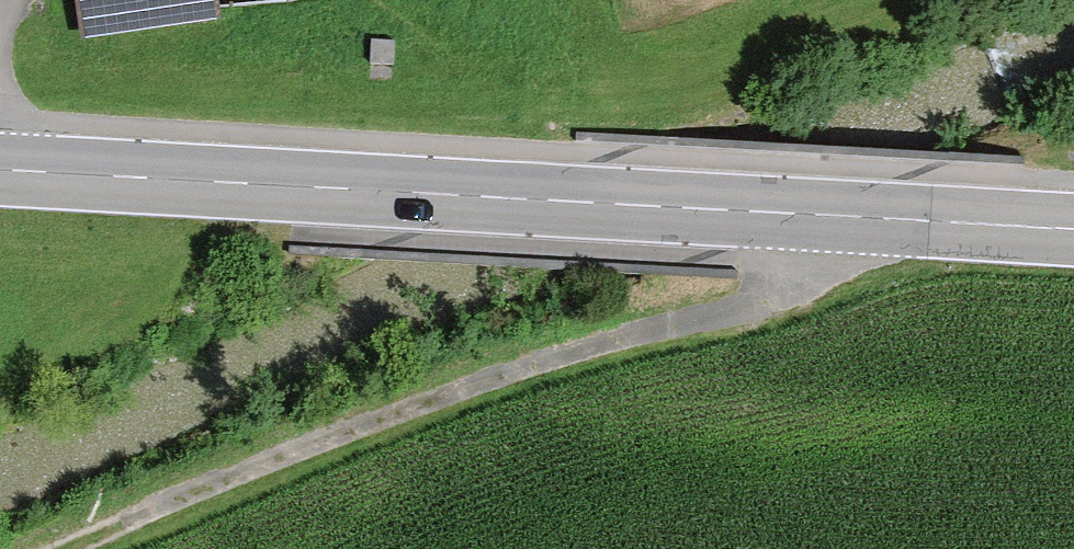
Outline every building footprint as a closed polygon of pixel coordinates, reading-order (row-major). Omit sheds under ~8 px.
[(100,47),(230,18),(226,0),(90,0),(100,47)]
